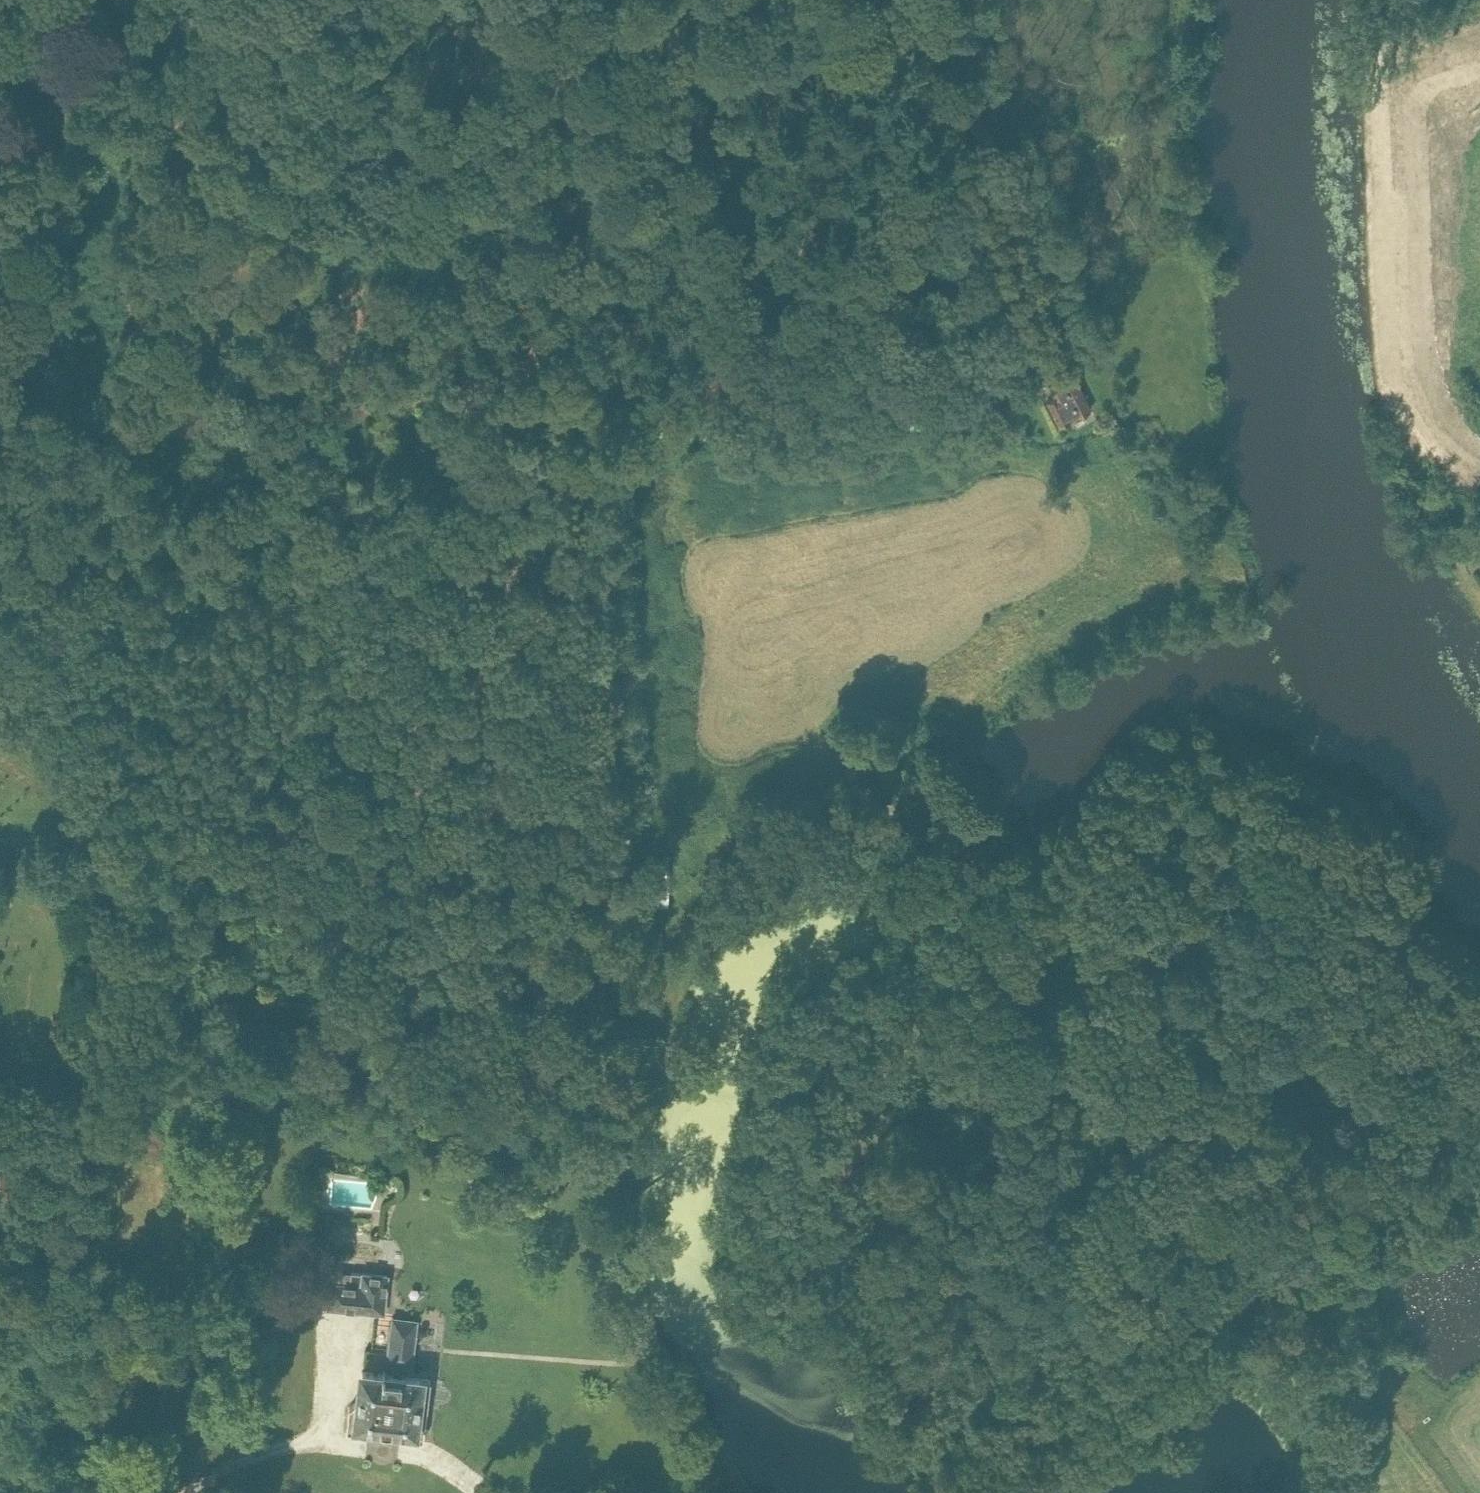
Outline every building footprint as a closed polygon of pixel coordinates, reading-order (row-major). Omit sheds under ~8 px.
[(1023,354),(1039,350),(1036,339),(1020,343),(1023,354)] [(1059,424),(1067,420),(1091,408),(1071,369),(1048,381),(1055,395),(1046,399),(1059,424)] [(1471,534),(1479,554),(1479,529),(1479,530),(1471,534)] [(648,905),(672,905),(674,855),(650,854),(648,905)] [(387,1275),(320,1268),(316,1306),(384,1312),(387,1275)] [(427,1408),(431,1379),(422,1378),(402,1375),(403,1364),(412,1365),(417,1320),(407,1318),(406,1325),(391,1323),(388,1352),(393,1353),(392,1363),(395,1363),(394,1375),(362,1371),(358,1403),(354,1403),(349,1407),(348,1415),(352,1419),(356,1420),(356,1422),(415,1429),(418,1407),(427,1408)]
